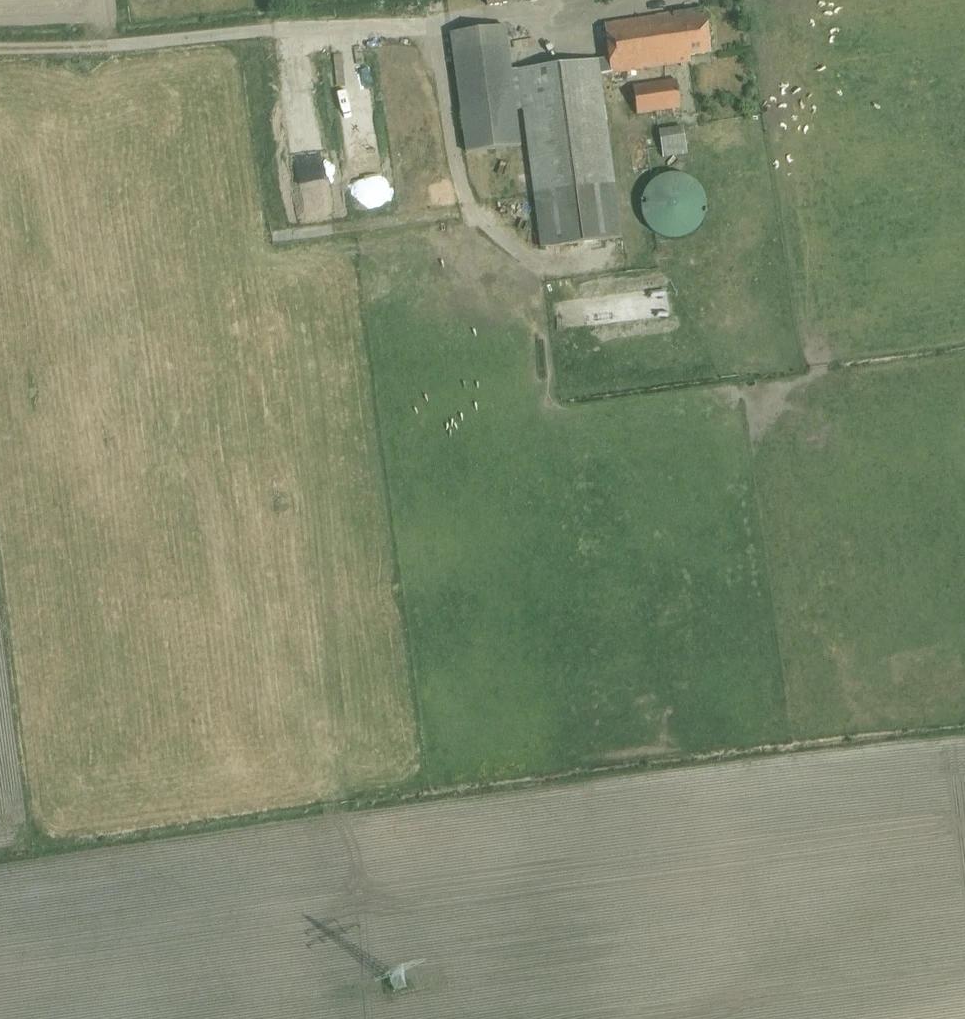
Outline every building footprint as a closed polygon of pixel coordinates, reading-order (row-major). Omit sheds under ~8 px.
[(621,236),(600,75),(613,73),(691,62),(690,55),(711,52),(705,15),(699,16),(699,10),(604,23),(609,57),(511,70),(505,25),(450,32),(466,152),(520,145),(516,109),(523,108),(542,247),(621,236)] [(637,114),(681,108),(677,79),(633,86),(637,114)] [(659,130),(660,131),(663,157),(687,153),(683,126),(659,130)] [(703,220),(706,211),(706,199),(699,185),(688,177),(675,173),(662,175),(652,181),(645,189),(641,200),(642,210),(646,224),(656,234),(669,238),(683,237),(694,231),(703,220)]
